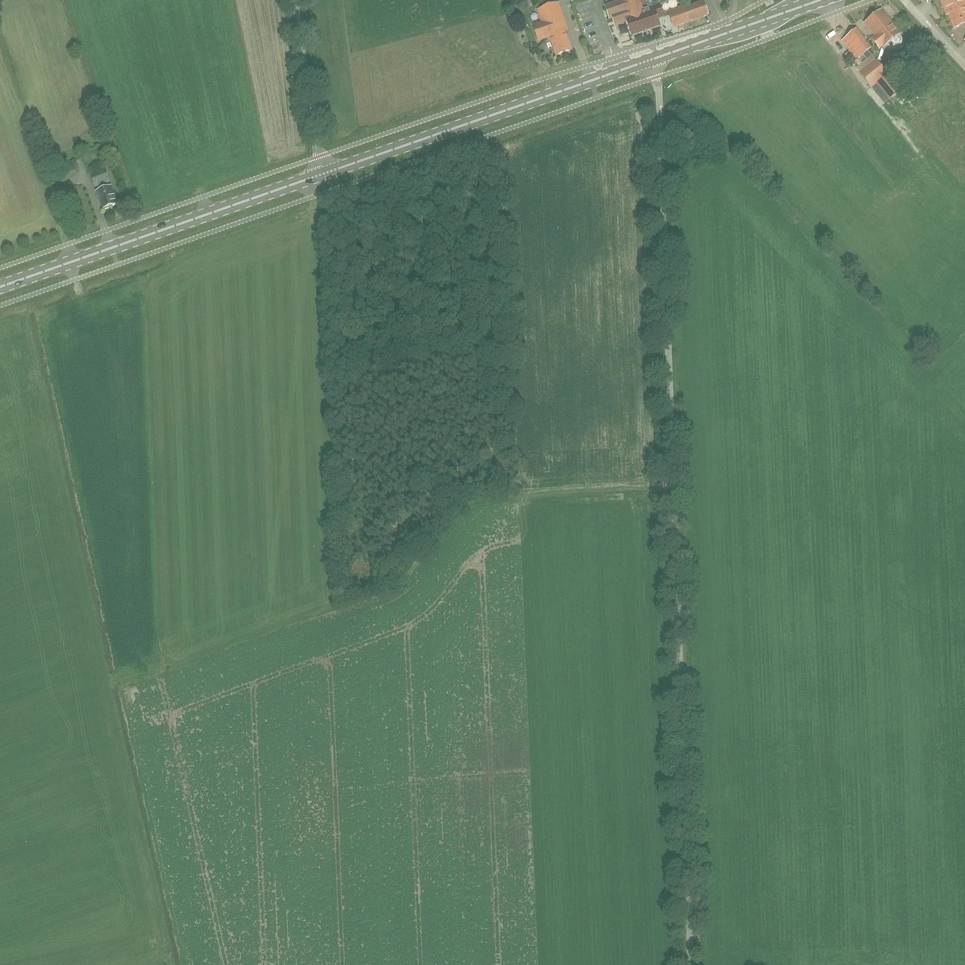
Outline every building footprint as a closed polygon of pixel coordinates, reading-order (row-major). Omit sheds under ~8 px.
[(612,18),(614,26),(627,21),(633,36),(660,27),(658,19),(664,17),(660,4),(658,4),(657,1),(661,0),(621,0),(621,1),(606,6),(610,19),(612,18)] [(964,8),(964,5),(964,4),(964,0),(942,0),(941,0),(946,12),(948,11),(949,15),(964,8)] [(676,27),(709,15),(704,1),(685,8),(684,6),(669,11),(673,25),(676,27)] [(538,10),(542,22),(534,25),(539,41),(551,37),(557,55),(572,50),(566,31),(568,31),(559,3),(538,10)] [(964,24),(964,8),(949,15),(955,28),(964,24)] [(865,23),(875,36),(872,38),(880,49),(883,46),(884,47),(901,33),(882,9),(865,23)] [(857,30),(842,41),(857,60),(872,48),(857,30)] [(888,75),(876,59),(860,72),(872,87),(878,83),(891,98),(901,90),(888,75)] [(110,207),(118,204),(112,187),(108,188),(107,183),(110,182),(105,170),(92,175),(96,187),(98,186),(100,191),(98,191),(104,209),(105,208),(105,210),(110,208),(110,207)]
